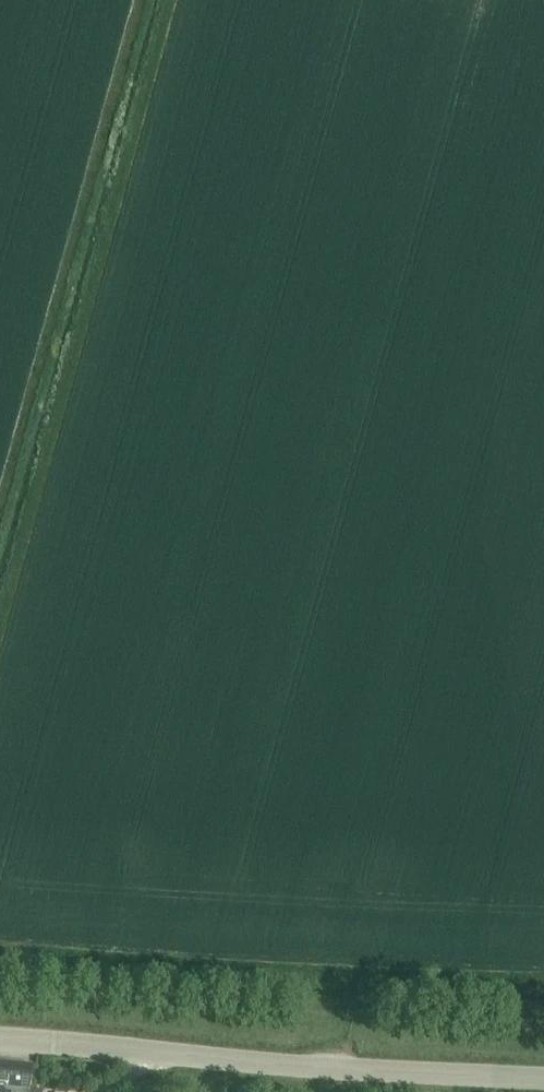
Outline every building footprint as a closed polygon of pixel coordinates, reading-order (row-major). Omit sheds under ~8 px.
[(43,1091),(28,1090),(30,1066),(0,1063),(0,1091),(42,1091),(43,1091)]
